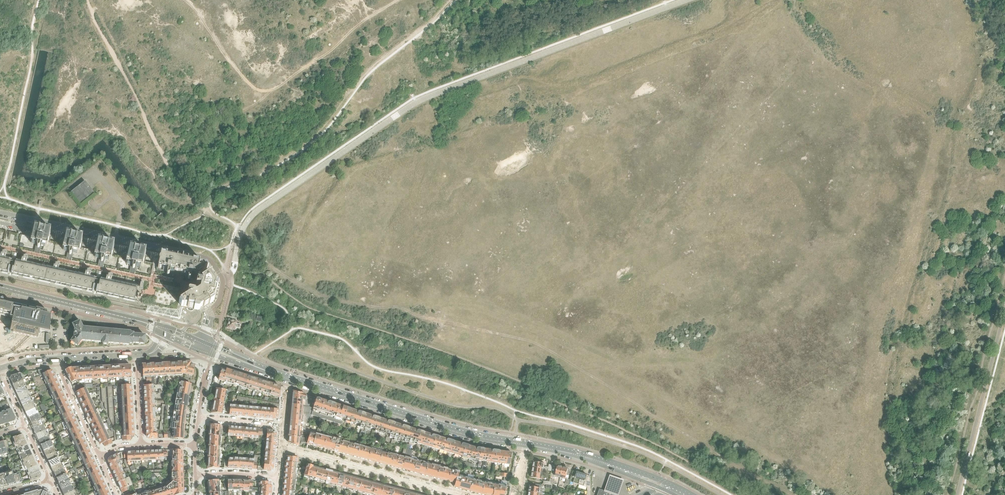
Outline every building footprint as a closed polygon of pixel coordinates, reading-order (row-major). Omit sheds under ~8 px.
[(95,194),(92,190),(85,181),(70,193),(80,206),(95,194)] [(37,253),(42,228),(40,228),(40,226),(34,225),(33,232),(31,232),(30,237),(30,238),(23,237),(20,250),(35,253),(35,252),(36,252),(36,253),(37,253)] [(53,257),(56,242),(50,241),(51,236),(49,235),(51,229),(45,227),(45,229),(42,228),(37,253),(38,253),(39,253),(39,254),(53,257)] [(53,257),(39,254),(39,253),(38,253),(37,253),(36,253),(36,252),(35,252),(35,253),(20,250),(23,237),(30,238),(30,237),(22,235),(20,234),(20,235),(18,234),(16,233),(16,234),(11,233),(11,232),(5,231),(5,232),(4,231),(4,233),(2,245),(0,245),(0,256),(0,257),(2,257),(2,256),(6,257),(6,258),(11,259),(8,273),(8,274),(9,274),(9,273),(12,274),(12,275),(12,274),(13,274),(14,275),(17,261),(21,262),(22,261),(28,262),(27,263),(29,263),(29,262),(33,263),(33,264),(49,268),(49,267),(53,268),(53,269),(54,269),(54,268),(59,269),(59,270),(60,270),(61,269),(65,270),(64,271),(80,275),(80,274),(85,275),(86,276),(87,275),(91,276),(91,277),(96,278),(93,292),(94,292),(96,292),(96,293),(97,293),(99,293),(102,279),(107,280),(107,279),(112,281),(114,282),(114,281),(122,283),(122,284),(129,285),(130,284),(138,286),(137,287),(143,288),(141,302),(142,302),(142,303),(152,305),(154,296),(164,290),(165,290),(176,292),(175,297),(175,298),(175,299),(175,300),(176,302),(177,302),(177,303),(178,304),(179,304),(180,305),(181,305),(182,305),(182,307),(186,307),(187,308),(188,310),(189,311),(190,311),(191,311),(192,311),(193,311),(194,310),(194,309),(194,307),(193,305),(190,300),(187,300),(188,295),(190,296),(192,296),(193,299),(196,297),(197,297),(199,300),(204,297),(202,294),(204,287),(200,282),(205,278),(204,276),(205,276),(205,275),(199,279),(198,277),(204,274),(203,274),(202,273),(199,275),(193,274),(192,276),(191,279),(190,279),(190,280),(189,280),(189,279),(188,279),(188,278),(189,275),(180,273),(171,271),(170,274),(170,275),(169,275),(168,275),(167,275),(167,274),(168,270),(159,269),(160,262),(155,261),(155,264),(152,263),(151,265),(149,278),(135,275),(135,274),(134,274),(134,275),(133,274),(131,274),(131,273),(130,273),(130,274),(117,271),(103,268),(103,267),(102,267),(102,268),(101,267),(100,267),(100,266),(99,266),(99,267),(85,264),(71,261),(71,260),(70,260),(70,261),(69,260),(68,260),(68,259),(67,259),(67,260),(53,257)] [(69,260),(74,235),(72,235),(72,233),(66,232),(64,241),(63,240),(62,244),(56,242),(53,257),(67,260),(67,259),(68,259),(68,260),(69,260)] [(85,264),(90,239),(82,237),(83,236),(77,234),(76,236),(74,235),(69,260),(70,261),(70,260),(71,260),(71,261),(85,264)] [(101,267),(106,242),(103,242),(104,240),(98,239),(98,240),(90,239),(85,264),(99,267),(99,266),(100,266),(100,267),(101,267)] [(117,271),(122,246),(114,244),(114,242),(108,241),(108,243),(106,242),(101,267),(102,268),(102,267),(103,267),(103,268),(117,271)] [(133,274),(138,249),(135,248),(135,247),(130,246),(129,247),(122,246),(117,271),(130,274),(130,273),(131,273),(131,274),(133,274)] [(149,278),(151,265),(152,263),(155,264),(155,261),(160,262),(162,254),(161,254),(160,256),(157,255),(157,254),(155,254),(154,255),(151,254),(151,252),(146,251),(146,249),(140,248),(140,249),(138,249),(133,274),(134,275),(134,274),(135,274),(135,275),(149,278)] [(168,275),(172,257),(167,255),(167,254),(161,253),(161,254),(162,254),(160,262),(159,269),(168,270),(167,274),(167,275),(168,275)] [(6,257),(2,256),(2,257),(0,257),(0,256),(0,272),(8,273),(11,259),(6,258),(6,257)] [(180,273),(183,257),(177,256),(177,257),(172,257),(168,275),(169,275),(170,275),(170,274),(171,271),(180,273)] [(189,280),(193,261),(188,260),(188,258),(183,257),(180,273),(189,275),(188,278),(188,279),(189,279),(189,280)] [(85,275),(80,274),(80,275),(64,271),(65,270),(61,269),(60,270),(59,270),(59,269),(54,268),(54,269),(53,269),(53,268),(49,267),(49,268),(33,264),(33,263),(29,262),(29,263),(27,263),(28,262),(22,261),(21,262),(17,261),(14,275),(92,292),(93,292),(96,278),(91,277),(91,276),(87,275),(86,276),(85,275)] [(209,270),(208,268),(205,265),(205,264),(193,261),(189,280),(190,280),(190,279),(191,279),(192,276),(193,274),(199,275),(202,273),(203,274),(202,272),(206,270),(206,271),(209,270)] [(217,284),(211,275),(207,277),(207,276),(206,277),(205,276),(204,276),(205,278),(200,282),(204,287),(216,290),(217,284)] [(141,302),(143,288),(137,287),(138,286),(130,284),(129,285),(122,284),(122,283),(114,281),(114,282),(112,281),(107,279),(107,280),(102,279),(99,293),(141,302)] [(213,301),(216,290),(204,287),(202,294),(204,297),(204,296),(209,304),(213,301)] [(209,304),(204,296),(204,297),(199,300),(197,297),(196,297),(193,299),(192,296),(190,296),(188,295),(187,300),(190,300),(193,305),(194,307),(194,309),(199,310),(206,306),(209,304)] [(11,316),(10,317),(13,318),(12,324),(10,332),(12,332),(13,332),(13,334),(21,336),(38,339),(38,338),(38,337),(39,334),(40,330),(49,332),(50,333),(50,332),(50,328),(50,326),(50,324),(50,320),(48,319),(48,315),(46,315),(46,313),(47,312),(46,311),(45,311),(45,312),(37,310),(33,309),(27,308),(26,308),(27,306),(0,300),(0,313),(11,316)] [(239,329),(240,325),(236,324),(237,321),(229,319),(227,328),(235,330),(236,328),(239,329)] [(133,335),(134,334),(130,333),(130,332),(83,327),(80,321),(76,323),(76,322),(73,323),(73,324),(75,330),(76,330),(75,332),(74,332),(74,335),(75,335),(75,337),(71,342),(72,342),(71,343),(74,345),(74,344),(78,346),(82,340),(103,342),(103,344),(108,345),(108,343),(129,345),(129,344),(133,344),(133,343),(144,344),(145,336),(133,335)] [(175,363),(176,375),(185,375),(189,375),(193,376),(193,374),(194,374),(194,372),(194,368),(195,365),(190,365),(190,362),(178,363),(177,362),(176,363),(175,363)] [(176,375),(175,363),(174,363),(172,363),(162,364),(161,363),(160,363),(159,364),(159,376),(176,375)] [(159,376),(159,364),(158,364),(156,364),(144,365),(143,366),(143,377),(159,376)] [(116,378),(116,366),(115,366),(113,366),(112,366),(103,367),(102,367),(101,367),(100,367),(101,379),(116,378)] [(116,366),(116,378),(131,378),(131,377),(131,367),(130,366),(119,366),(118,366),(116,366)] [(85,380),(101,379),(100,367),(99,367),(97,367),(96,367),(87,368),(86,367),(85,368),(84,368),(85,380)] [(85,380),(84,368),(83,368),(81,368),(80,368),(72,369),(71,369),(70,369),(66,370),(67,371),(66,372),(68,374),(67,375),(71,383),(77,381),(85,380)] [(50,378),(54,376),(52,370),(50,371),(42,374),(43,375),(45,380),(44,381),(46,384),(51,381),(51,380),(50,378)] [(224,381),(233,384),(237,373),(236,373),(236,372),(234,372),(227,370),(226,371),(223,370),(223,371),(221,370),(221,372),(220,372),(220,374),(220,375),(219,376),(219,378),(219,380),(223,382),(224,381)] [(11,376),(10,378),(13,385),(23,380),(25,379),(28,378),(31,376),(30,374),(29,372),(27,373),(28,376),(28,377),(25,378),(24,376),(24,372),(22,373),(11,376)] [(248,388),(251,378),(251,377),(249,377),(248,377),(240,374),(239,374),(238,373),(237,373),(233,384),(248,388)] [(49,390),(59,385),(57,383),(54,376),(50,378),(51,380),(51,381),(46,384),(47,384),(49,390)] [(256,391),(263,393),(266,382),(265,382),(264,381),(263,381),(255,379),(254,378),(253,378),(252,378),(251,378),(248,388),(255,391),(255,392),(253,391),(252,395),(254,396),(253,397),(254,397),(256,391)] [(177,394),(188,396),(189,395),(190,393),(189,392),(190,388),(191,387),(191,386),(191,385),(191,384),(187,383),(187,381),(185,381),(185,380),(184,379),(176,380),(176,381),(179,381),(178,390),(176,390),(175,393),(178,393),(177,394)] [(23,380),(13,385),(14,387),(14,388),(15,389),(16,390),(16,391),(26,386),(23,380)] [(266,382),(263,393),(270,395),(271,396),(274,397),(275,396),(279,397),(280,396),(280,395),(280,393),(280,392),(280,391),(281,390),(280,389),(280,388),(280,387),(277,386),(276,386),(275,385),(274,385),(272,384),(271,384),(269,383),(267,382),(267,383),(266,382)] [(26,386),(16,391),(16,392),(17,393),(17,394),(18,396),(28,391),(31,390),(28,385),(26,386)] [(57,394),(61,392),(59,385),(49,390),(52,395),(51,396),(53,399),(59,397),(58,395),(57,395),(57,394)] [(126,392),(131,392),(131,389),(131,385),(121,386),(121,389),(121,392),(120,392),(120,396),(127,396),(127,394),(126,394),(126,392)] [(144,386),(145,401),(154,401),(153,385),(152,385),(147,386),(144,386)] [(76,392),(79,398),(89,394),(86,388),(81,390),(76,392)] [(214,400),(224,402),(226,391),(231,392),(232,390),(228,390),(224,389),(219,388),(219,389),(216,389),(216,390),(215,391),(216,392),(215,397),(214,398),(214,399),(214,400)] [(28,391),(18,396),(19,398),(19,399),(20,400),(21,401),(21,402),(31,397),(28,391)] [(56,405),(66,401),(64,398),(61,392),(57,394),(57,395),(58,395),(59,397),(53,399),(52,400),(53,402),(55,401),(56,405)] [(122,403),(132,402),(132,395),(131,392),(126,392),(126,394),(127,394),(127,396),(120,396),(121,397),(122,403)] [(315,404),(316,399),(314,398),(314,397),(307,395),(297,392),(297,393),(294,392),(293,392),(292,394),(292,399),(304,400),(315,404)] [(87,402),(91,399),(89,394),(79,398),(84,408),(89,405),(88,403),(88,404),(87,402)] [(177,394),(176,405),(187,407),(187,406),(188,404),(187,404),(188,399),(189,398),(189,397),(188,396),(177,394)] [(34,402),(31,397),(21,402),(21,403),(22,404),(22,405),(23,407),(34,402)] [(86,414),(96,409),(93,403),(94,403),(92,399),(91,399),(87,402),(88,404),(88,403),(89,405),(84,408),(86,414)] [(292,399),(291,404),(303,405),(303,406),(314,407),(315,404),(304,400),(292,399)] [(314,407),(311,415),(326,420),(332,404),(326,402),(322,401),(317,399),(316,399),(315,404),(314,407)] [(222,410),(224,402),(214,400),(214,401),(213,403),(214,404),(213,409),(212,409),(212,411),(212,412),(212,413),(224,414),(225,411),(222,410)] [(58,411),(60,414),(66,412),(65,410),(64,410),(64,409),(68,407),(66,401),(56,405),(59,411),(58,411)] [(145,416),(155,416),(155,407),(154,401),(145,401),(145,416)] [(36,408),(34,402),(23,407),(24,409),(24,410),(25,411),(26,412),(36,408)] [(121,409),(121,413),(128,413),(128,411),(127,411),(127,409),(132,409),(132,405),(132,402),(122,403),(122,409),(121,409)] [(229,415),(244,416),(245,406),(245,405),(243,405),(243,406),(237,405),(237,404),(235,404),(235,405),(233,405),(233,404),(231,403),(231,404),(228,403),(227,408),(230,408),(229,415)] [(311,415),(314,407),(303,406),(303,405),(291,404),(290,421),(306,422),(310,422),(311,415)] [(332,404),(326,420),(342,425),(343,420),(347,408),(341,407),(339,406),(338,406),(332,404)] [(174,417),(185,419),(185,418),(186,417),(186,416),(185,415),(186,410),(187,410),(187,408),(187,407),(176,405),(174,417)] [(266,418),(267,407),(264,407),(264,408),(262,408),(262,406),(259,406),(259,407),(254,407),(254,406),(251,405),(250,417),(266,418)] [(64,420),(73,416),(72,413),(68,407),(64,409),(64,410),(65,410),(66,412),(60,414),(60,415),(61,414),(62,416),(64,420)] [(267,407),(266,418),(274,419),(276,418),(277,417),(278,415),(279,410),(273,409),(273,407),(267,407)] [(39,413),(36,408),(26,412),(26,413),(26,414),(27,415),(27,416),(29,418),(39,413)] [(350,423),(354,411),(350,409),(348,408),(347,409),(347,408),(343,420),(346,421),(346,422),(350,423)] [(14,421),(15,419),(14,416),(11,409),(6,411),(6,412),(5,412),(4,411),(2,412),(2,413),(0,413),(0,426),(14,421)] [(86,414),(91,423),(96,420),(95,419),(94,417),(99,415),(98,415),(96,409),(86,414)] [(122,413),(122,419),(133,419),(133,412),(132,409),(127,409),(127,411),(128,411),(128,413),(121,413),(122,413)] [(358,424),(362,413),(361,413),(361,412),(359,412),(354,411),(350,423),(355,425),(356,424),(358,424)] [(41,419),(39,413),(29,418),(31,424),(41,419)] [(361,427),(365,428),(369,416),(365,414),(364,413),(363,413),(362,413),(358,424),(357,426),(361,427)] [(93,429),(103,424),(100,419),(101,418),(99,415),(94,417),(95,419),(96,420),(91,423),(93,429)] [(71,424),(76,422),(73,416),(64,420),(64,422),(62,423),(64,427),(65,426),(67,430),(73,427),(72,426),(71,424)] [(145,416),(146,430),(157,430),(157,428),(156,428),(156,422),(155,416),(145,416)] [(373,429),(376,418),(376,417),(374,417),(373,417),(369,416),(365,428),(370,429),(370,428),(373,429)] [(172,429),(173,429),(184,430),(184,429),(184,428),(184,427),(184,426),(185,421),(185,419),(174,417),(172,428),(172,429)] [(377,418),(376,418),(373,429),(376,430),(375,431),(380,433),(384,420),(379,419),(379,418),(377,418)] [(44,424),(41,419),(31,424),(34,429),(44,424)] [(122,430),(123,430),(129,430),(129,428),(128,428),(128,426),(133,426),(133,422),(133,419),(122,419),(123,426),(122,426),(122,430)] [(380,433),(379,434),(384,436),(385,433),(387,434),(391,423),(390,422),(389,421),(388,422),(385,421),(384,420),(380,433)] [(70,435),(80,431),(79,428),(76,422),(71,424),(72,426),(73,427),(67,430),(68,430),(70,435)] [(390,436),(394,437),(398,425),(394,424),(394,423),(392,422),(391,423),(387,434),(390,435),(390,436)] [(46,430),(44,424),(34,429),(35,431),(35,432),(35,433),(36,434),(46,430)] [(93,429),(98,438),(103,436),(102,434),(102,435),(101,433),(106,430),(105,430),(103,424),(93,429)] [(209,436),(220,436),(221,429),(221,426),(210,425),(209,433),(209,435),(209,436)] [(398,440),(401,441),(406,427),(405,427),(404,426),(403,426),(398,425),(394,437),(398,439),(398,440)] [(123,430),(123,435),(123,437),(131,436),(134,436),(133,429),(133,426),(128,426),(128,428),(129,428),(129,430),(123,430)] [(228,434),(228,437),(235,437),(243,438),(244,428),(229,427),(228,434)] [(409,442),(413,430),(409,428),(408,428),(407,427),(406,428),(406,427),(401,441),(405,442),(406,441),(409,442)] [(258,439),(258,438),(259,429),(244,428),(243,438),(258,439)] [(164,431),(164,433),(167,433),(168,438),(183,439),(183,433),(184,432),(184,430),(173,429),(173,435),(171,435),(171,432),(168,432),(167,432),(166,431),(164,431)] [(266,439),(266,442),(276,443),(276,435),(276,433),(275,431),(273,431),(259,429),(258,438),(260,438),(260,436),(261,436),(267,436),(266,439)] [(49,435),(46,430),(36,434),(36,435),(36,436),(37,437),(38,438),(39,440),(49,435)] [(100,444),(103,443),(110,440),(110,439),(107,434),(108,434),(106,430),(101,433),(102,435),(102,434),(103,436),(98,438),(100,444)] [(157,430),(146,430),(146,435),(147,437),(149,439),(151,439),(157,439),(157,437),(158,437),(159,437),(160,437),(161,438),(163,438),(163,434),(159,434),(157,434),(157,430)] [(414,443),(417,443),(421,432),(420,432),(420,431),(418,431),(413,430),(409,442),(414,444),(414,443)] [(72,442),(74,445),(80,442),(79,440),(78,441),(78,439),(82,437),(80,431),(70,435),(73,441),(72,442)] [(324,448),(327,437),(319,435),(320,431),(317,431),(316,434),(316,435),(313,446),(316,447),(316,446),(321,447),(321,448),(323,448),(324,448)] [(424,446),(428,435),(424,433),(423,432),(422,432),(421,432),(417,443),(424,446)] [(310,445),(313,446),(316,435),(310,433),(307,444),(310,444),(310,445)] [(52,441),(49,435),(39,440),(40,442),(40,443),(40,444),(41,445),(41,446),(52,441)] [(424,446),(432,448),(435,437),(434,436),(433,435),(432,436),(428,435),(424,446)] [(14,442),(14,445),(21,441),(25,440),(23,436),(12,439),(14,442)] [(220,448),(220,436),(209,436),(209,437),(209,438),(209,439),(209,444),(208,444),(208,446),(209,446),(209,447),(220,448)] [(77,451),(87,447),(86,444),(82,437),(78,439),(78,441),(79,440),(80,442),(74,445),(75,445),(77,451)] [(305,443),(306,438),(288,437),(289,437),(288,442),(289,443),(291,443),(291,444),(299,446),(300,445),(300,442),(301,442),(305,443)] [(334,451),(338,439),(334,439),(327,437),(324,448),(324,449),(326,449),(327,449),(331,450),(332,451),(334,451)] [(440,450),(443,439),(439,438),(438,437),(437,437),(436,437),(435,437),(432,448),(440,450)] [(110,440),(103,443),(105,447),(113,443),(112,442),(113,442),(111,439),(110,439),(110,440)] [(345,454),(346,454),(348,443),(341,441),(341,440),(338,439),(334,451),(337,452),(337,451),(342,453),(343,454),(345,454)] [(447,452),(450,441),(449,440),(448,440),(447,440),(443,439),(440,450),(447,452)] [(15,447),(17,450),(27,445),(27,444),(26,442),(25,440),(21,441),(14,445),(15,447)] [(54,446),(52,441),(41,446),(41,447),(42,448),(43,449),(44,451),(54,446)] [(447,452),(454,454),(458,443),(453,442),(453,441),(451,441),(450,441),(447,452)] [(274,457),(276,443),(266,442),(264,456),(274,457)] [(357,457),(360,446),(348,443),(346,454),(346,455),(348,455),(349,455),(353,456),(354,457),(356,457),(357,457)] [(462,457),(465,446),(465,445),(464,445),(463,444),(462,445),(458,443),(454,454),(462,457)] [(17,450),(19,455),(29,450),(28,448),(28,447),(28,446),(27,445),(17,450)] [(469,459),(472,448),(468,447),(468,446),(466,445),(466,446),(465,446),(462,457),(469,459)] [(57,452),(54,446),(44,451),(45,453),(45,454),(46,455),(46,456),(47,457),(57,452)] [(368,460),(371,449),(360,446),(357,457),(358,458),(360,458),(365,459),(365,460),(367,460),(368,460)] [(379,463),(382,452),(383,450),(384,447),(382,446),(382,449),(372,446),(372,449),(371,449),(368,460),(369,460),(369,461),(371,461),(376,462),(376,463),(378,463),(379,463)] [(79,457),(81,460),(87,457),(86,456),(85,454),(90,452),(87,447),(77,451),(80,457),(79,457)] [(219,458),(220,448),(209,447),(208,448),(208,449),(209,450),(208,455),(208,457),(208,458),(219,458)] [(472,460),(479,460),(480,449),(479,449),(478,448),(477,449),(476,449),(472,448),(469,459),(471,459),(472,460)] [(479,460),(487,462),(488,450),(484,450),(483,449),(481,449),(480,449),(479,460)] [(21,460),(32,455),(32,454),(31,453),(30,452),(29,450),(19,455),(21,460)] [(164,460),(164,457),(164,450),(163,450),(148,451),(149,461),(164,460)] [(172,462),(183,462),(183,451),(172,450),(172,462)] [(487,462),(494,463),(496,451),(495,451),(493,450),(492,451),(488,450),(487,462)] [(134,462),(149,461),(148,451),(133,452),(134,462)] [(502,464),(503,453),(499,452),(498,451),(497,451),(496,452),(496,451),(494,463),(502,464)] [(59,457),(57,452),(47,457),(47,458),(47,459),(48,460),(49,462),(59,457)] [(82,460),(84,466),(94,462),(93,459),(90,452),(85,454),(86,456),(87,457),(81,460),(81,461),(82,460)] [(391,466),(393,455),(382,452),(379,463),(380,463),(380,464),(382,464),(383,464),(387,465),(388,466),(389,466),(390,466),(391,466)] [(503,453),(502,464),(509,465),(511,454),(510,453),(508,453),(503,453)] [(109,464),(118,460),(120,459),(118,454),(110,457),(109,459),(108,461),(108,463),(109,464)] [(21,460),(24,465),(34,460),(34,459),(33,458),(33,457),(33,456),(32,456),(32,455),(21,460)] [(401,469),(402,469),(405,458),(393,455),(391,466),(391,467),(393,467),(394,467),(398,468),(399,469),(401,469)] [(273,467),(274,457),(264,456),(264,461),(264,464),(262,464),(262,465),(264,465),(264,466),(258,466),(257,469),(269,471),(271,470),(273,469),(273,467)] [(62,463),(59,457),(49,462),(50,464),(50,465),(51,466),(51,467),(62,463)] [(238,468),(239,458),(233,457),(233,458),(228,458),(228,459),(229,468),(237,468),(238,468)] [(285,468),(297,469),(298,458),(296,458),(288,457),(287,458),(287,461),(286,461),(285,468)] [(413,472),(416,460),(405,457),(405,458),(402,469),(403,470),(405,470),(410,471),(410,472),(412,472),(413,472)] [(219,465),(219,458),(208,458),(208,459),(208,460),(208,461),(208,469),(219,468),(219,465)] [(253,469),(254,458),(251,458),(250,458),(250,459),(239,458),(238,468),(253,469)] [(26,470),(36,465),(36,464),(36,463),(35,462),(34,460),(24,465),(26,470)] [(109,464),(118,483),(127,479),(125,475),(126,474),(125,472),(124,473),(122,468),(123,467),(122,465),(121,462),(119,463),(118,460),(109,464)] [(424,475),(425,475),(428,464),(416,460),(413,472),(414,472),(414,473),(416,473),(417,473),(421,474),(422,475),(424,475)] [(92,470),(97,468),(94,462),(84,466),(87,472),(86,472),(88,475),(94,473),(93,471),(92,470)] [(172,462),(172,473),(183,473),(183,466),(183,462),(172,462)] [(533,468),(543,469),(544,469),(548,470),(548,471),(551,471),(552,465),(549,464),(548,468),(548,467),(545,466),(545,467),(544,467),(544,464),(543,464),(543,462),(540,462),(540,463),(534,462),(533,468)] [(64,468),(62,463),(51,467),(52,468),(52,469),(52,470),(53,471),(54,473),(64,468)] [(437,478),(440,467),(428,464),(425,475),(426,476),(428,476),(433,477),(433,478),(435,478),(436,478),(437,478)] [(28,475),(39,470),(38,469),(38,468),(37,466),(36,465),(26,470),(28,475)] [(304,477),(315,480),(318,468),(313,467),(313,466),(307,465),(306,467),(305,470),(304,477)] [(560,479),(563,468),(558,466),(557,467),(555,467),(553,475),(558,476),(558,477),(560,478),(560,479)] [(448,481),(451,470),(440,467),(437,478),(437,479),(439,479),(440,479),(445,480),(445,481),(447,481),(448,481)] [(67,474),(64,468),(54,473),(57,478),(67,474)] [(101,477),(97,468),(92,470),(93,471),(94,473),(88,475),(88,476),(89,476),(92,481),(101,477)] [(296,480),(297,469),(285,468),(284,479),(296,480)] [(326,483),(329,471),(318,468),(315,480),(326,483)] [(563,468),(560,479),(559,483),(560,483),(561,479),(562,479),(562,477),(566,478),(567,473),(569,474),(570,470),(568,470),(568,469),(563,468)] [(12,471),(16,484),(24,482),(23,478),(21,478),(20,475),(19,473),(19,472),(17,473),(16,471),(16,470),(12,471)] [(39,470),(28,475),(31,480),(40,477),(41,475),(39,470)] [(458,488),(459,488),(462,476),(459,475),(459,472),(451,470),(448,481),(449,481),(449,482),(451,482),(452,482),(455,483),(454,487),(455,487),(456,488),(457,488),(458,488)] [(12,471),(0,475),(0,488),(0,489),(16,484),(12,471)] [(337,486),(340,474),(339,474),(339,473),(337,473),(336,473),(329,471),(326,483),(330,484),(337,486)] [(579,485),(582,473),(579,472),(579,473),(573,471),(571,480),(570,482),(579,485)] [(181,486),(183,486),(183,477),(183,473),(172,473),(171,481),(173,482),(181,486)] [(587,487),(587,491),(592,491),(591,477),(590,477),(585,475),(586,474),(582,473),(579,485),(587,487)] [(69,479),(67,474),(57,478),(59,484),(69,479)] [(337,486),(347,488),(351,477),(350,477),(350,476),(348,476),(347,476),(343,475),(343,474),(341,474),(340,474),(337,486)] [(470,491),(473,479),(471,478),(462,476),(459,488),(459,489),(461,489),(462,489),(467,490),(467,491),(469,491),(470,491)] [(604,492),(613,494),(619,494),(624,481),(610,476),(604,492)] [(99,485),(104,483),(101,477),(92,481),(94,487),(93,487),(95,491),(101,488),(100,486),(100,487),(99,485)] [(358,491),(362,480),(361,480),(361,479),(359,479),(358,479),(354,478),(354,477),(352,477),(351,477),(347,488),(358,491)] [(495,479),(496,477),(493,477),(493,481),(492,481),(491,483),(484,482),(481,494),(482,494),(484,494),(485,494),(486,494),(493,494),(495,479)] [(499,494),(504,494),(504,493),(505,493),(506,485),(507,482),(507,478),(504,477),(503,481),(501,481),(500,484),(499,494)] [(121,490),(129,486),(132,485),(129,478),(127,479),(118,483),(121,490)] [(72,485),(69,479),(59,484),(60,486),(60,487),(61,488),(62,489),(72,485)] [(295,491),(296,480),(284,479),(283,491),(294,492),(295,491)] [(481,494),(484,482),(473,479),(470,491),(471,492),(473,492),(478,493),(478,494),(480,494),(481,494)] [(210,493),(221,492),(219,480),(218,480),(212,481),(212,480),(208,481),(209,481),(208,481),(209,490),(209,491),(209,492),(210,493)] [(358,491),(369,494),(373,483),(372,483),(372,482),(370,482),(369,482),(365,481),(365,480),(363,480),(362,480),(358,491)] [(173,494),(178,494),(184,493),(183,487),(183,486),(181,486),(173,482),(166,487),(173,494)] [(259,492),(271,493),(272,486),(270,486),(270,484),(268,483),(268,482),(259,482),(259,486),(259,492)] [(104,483),(99,485),(100,487),(100,486),(101,488),(95,491),(96,491),(98,494),(102,494),(108,492),(104,483)] [(384,486),(383,486),(383,485),(381,484),(380,485),(376,484),(376,483),(374,483),(373,483),(369,494),(372,494),(381,494),(384,486)] [(74,490),(72,485),(62,489),(62,490),(62,491),(62,492),(63,493),(64,494),(74,490)] [(394,489),(394,488),(392,487),(391,488),(387,487),(387,486),(385,485),(384,486),(381,494),(393,494),(394,489)]
